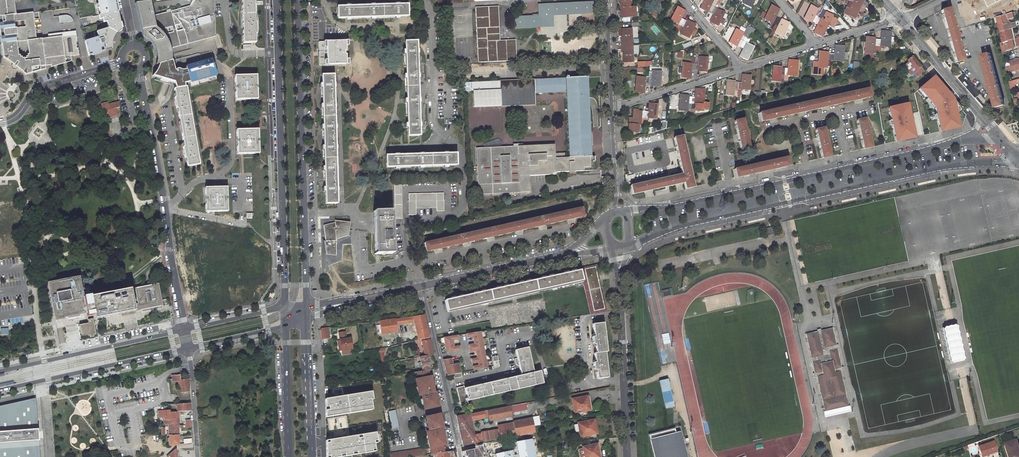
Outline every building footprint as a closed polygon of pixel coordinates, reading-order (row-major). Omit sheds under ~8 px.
[(15,15),(14,0),(0,0),(0,17),(15,15)] [(99,15),(118,12),(116,0),(95,0),(99,15)] [(171,51),(170,48),(216,36),(215,17),(215,0),(195,0),(192,5),(153,15),(150,1),(135,3),(142,37),(146,39),(150,42),(152,44),(154,47),(156,52),(157,56),(157,59),(156,62),(156,65),(159,64),(172,60),(172,56),(171,52),(171,51)] [(241,6),(242,11),(242,43),(255,43),(256,43),(256,39),(256,34),(257,34),(256,31),(256,26),(256,22),(255,22),(255,5),(255,3),(255,1),(254,0),(241,0),(241,6)] [(635,6),(630,7),(630,0),(626,0),(619,0),(619,1),(620,1),(621,13),(620,14),(620,17),(631,17),(630,13),(635,13),(635,6)] [(700,8),(703,10),(704,9),(711,12),(716,1),(714,0),(704,0),(700,8)] [(725,11),(717,7),(720,2),(717,0),(716,1),(711,12),(714,14),(711,20),(715,22),(714,23),(718,25),(720,21),(722,17),(725,11)] [(847,4),(843,12),(854,18),(858,10),(861,3),(863,0),(849,0),(847,4)] [(998,10),(997,6),(1000,5),(1001,9),(1018,4),(1018,0),(974,0),(962,3),(965,14),(966,14),(967,18),(976,16),(975,12),(978,11),(979,15),(998,10)] [(513,28),(553,26),(553,15),(594,13),(593,1),(538,4),(538,15),(513,16),(513,28)] [(374,18),(393,17),(393,19),(398,19),(398,17),(407,17),(407,5),(397,5),(397,3),(393,4),(393,5),(385,5),(385,2),(378,2),(378,6),(374,6),(374,4),(369,4),(369,6),(349,6),(349,5),(344,5),(344,6),(336,6),(336,19),(345,18),(345,21),(350,21),(350,19),(369,18),(369,20),(374,20),(374,18)] [(771,5),(764,19),(771,22),(769,27),(772,29),(777,18),(775,17),(778,10),(774,8),(774,7),(771,5)] [(807,19),(814,23),(820,12),(817,11),(818,9),(810,5),(803,18),(807,20),(807,19)] [(498,6),(472,7),(474,63),(516,61),(515,40),(499,40),(498,6)] [(676,7),(670,20),(680,26),(686,15),(682,14),(683,12),(679,10),(680,9),(676,7)] [(941,9),(948,36),(955,61),(963,59),(956,33),(949,7),(941,9)] [(996,16),(999,30),(1009,27),(1014,26),(1013,21),(1008,22),(1007,19),(1013,17),(1012,16),(1016,15),(1015,11),(996,16)] [(26,75),(65,63),(64,57),(71,56),(75,55),(78,55),(78,48),(76,48),(75,42),(77,41),(76,35),(48,38),(49,39),(42,40),(42,39),(36,40),(33,12),(15,15),(0,17),(0,31),(3,57),(12,64),(17,68),(26,75)] [(118,12),(99,15),(100,19),(103,19),(104,22),(107,21),(108,28),(117,33),(119,32),(122,30),(118,12)] [(821,36),(828,22),(822,20),(824,16),(822,15),(823,14),(820,12),(814,23),(817,24),(814,31),(818,32),(817,34),(821,36)] [(687,38),(694,25),(691,23),(691,24),(686,22),(688,17),(686,15),(680,26),(683,27),(680,34),(687,38)] [(777,18),(772,29),(775,30),(774,32),(782,36),(789,22),(786,21),(785,22),(777,18)] [(1004,40),(1012,38),(1009,27),(999,30),(1002,40),(1004,40)] [(115,35),(117,33),(108,28),(94,33),(96,39),(93,40),(92,39),(85,41),(88,56),(112,48),(112,44),(113,41),(114,38),(115,35)] [(632,45),(631,28),(621,28),(622,41),(621,41),(621,45),(632,45)] [(733,42),(740,46),(745,36),(742,34),(743,32),(735,29),(728,41),(732,43),(733,42)] [(745,36),(740,46),(743,48),(740,54),(743,56),(743,57),(747,59),(753,46),(747,42),(749,38),(747,37),(750,31),(748,30),(745,36)] [(888,46),(889,32),(885,32),(885,33),(881,32),(880,39),(877,39),(876,51),(879,51),(879,45),(888,46)] [(865,36),(864,51),(873,52),(873,51),(876,51),(877,39),(869,38),(869,37),(865,36)] [(1006,48),(1014,46),(1012,38),(1004,40),(1005,44),(1006,48)] [(348,49),(348,39),(319,40),(320,65),(348,64),(348,53),(346,53),(346,49),(348,49)] [(405,78),(405,98),(403,98),(403,99),(403,102),(405,102),(405,104),(406,123),(404,123),(404,127),(406,127),(406,129),(406,131),(407,135),(408,135),(410,135),(418,135),(418,126),(420,126),(420,122),(418,122),(418,115),(417,102),(419,102),(419,97),(417,97),(417,77),(418,77),(418,73),(417,73),(416,66),(416,53),(418,53),(418,49),(416,49),(416,41),(404,41),(404,49),(402,50),(402,53),(404,53),(405,73),(403,73),(403,78),(405,78)] [(597,53),(596,42),(581,43),(582,53),(597,53)] [(623,61),(633,61),(632,45),(621,45),(621,49),(622,49),(623,61)] [(841,61),(843,47),(839,46),(838,47),(834,47),(834,54),(830,53),(830,60),(841,61)] [(829,65),(830,60),(830,53),(823,53),(823,52),(819,51),(818,62),(813,61),(812,73),(822,74),(822,66),(826,67),(826,65),(829,65)] [(989,52),(981,54),(995,105),(1004,103),(989,52)] [(705,71),(707,56),(698,55),(698,57),(696,57),(696,53),(695,53),(695,57),(694,69),(701,70),(701,71),(705,71)] [(691,63),(682,62),(681,76),(685,76),(685,75),(690,75),(690,69),(694,69),(695,57),(691,57),(691,63)] [(904,66),(914,77),(919,76),(924,71),(912,57),(907,61),(908,62),(904,66)] [(1018,67),(1018,57),(1010,59),(1011,63),(1005,65),(1006,70),(1018,67)] [(174,89),(185,87),(185,83),(190,82),(190,83),(217,75),(212,60),(186,67),(186,69),(183,70),(179,69),(177,69),(176,69),(174,60),(172,60),(159,64),(158,66),(157,69),(156,71),(155,73),(152,76),(161,78),(161,79),(171,82),(171,84),(173,85),(174,89)] [(795,75),(796,60),(793,60),(792,62),(788,61),(787,68),(784,67),(783,79),(786,80),(787,74),(795,75)] [(783,79),(784,67),(776,67),(776,65),(773,65),(771,80),(780,81),(780,79),(783,79)] [(659,86),(660,71),(652,70),(651,78),(648,77),(647,84),(654,85),(654,86),(659,86)] [(325,170),(325,186),(323,186),(323,191),(325,191),(326,204),(337,204),(337,190),(339,190),(339,185),(337,185),(336,170),(338,170),(338,165),(336,165),(336,149),(338,149),(338,144),(336,144),(335,128),(337,128),(337,124),(335,124),(335,108),(336,108),(336,103),(334,103),(334,87),(336,87),(336,83),(334,83),(334,74),(322,75),(322,83),(320,83),(320,88),(322,88),(322,104),(321,104),(321,109),(323,109),(323,123),(321,123),(321,128),(324,128),(324,145),(322,145),(322,150),(324,150),(325,166),(323,166),(323,171),(325,170)] [(257,75),(235,75),(236,99),(258,99),(257,75)] [(748,90),(749,75),(746,75),(745,76),(741,75),(740,82),(737,82),(736,94),(739,94),(740,89),(748,90)] [(636,76),(635,91),(639,91),(639,90),(643,90),(644,84),(647,84),(648,77),(636,76)] [(574,172),(591,172),(591,163),(594,162),(594,158),(590,158),(587,77),(533,79),(533,91),(565,90),(568,155),(564,155),(554,155),(554,151),(554,145),(522,146),(512,147),(487,148),(476,148),(477,195),(528,192),(528,176),(555,175),(555,173),(569,172),(569,175),(574,174),(574,172)] [(935,108),(940,132),(961,127),(965,115),(933,77),(919,89),(935,108)] [(500,106),(534,104),(533,91),(533,79),(499,80),(500,104),(500,106)] [(499,80),(473,81),(474,105),(500,104),(499,80)] [(726,80),(725,95),(736,96),(736,94),(737,82),(730,81),(730,80),(726,80)] [(187,167),(200,165),(187,86),(185,87),(174,89),(175,97),(174,97),(176,109),(177,109),(184,147),(183,147),(185,158),(186,158),(187,167)] [(868,88),(759,113),(761,121),(870,97),(868,88)] [(702,103),(704,90),(700,90),(699,91),(695,90),(695,97),(691,97),(690,109),(695,110),(695,111),(701,112),(701,110),(706,110),(707,104),(702,103)] [(680,95),(678,110),(687,110),(687,114),(690,114),(690,109),(691,97),(684,96),(684,95),(680,95)] [(116,109),(120,108),(118,102),(108,105),(108,103),(101,105),(103,111),(109,110),(110,110),(116,109)] [(656,119),(658,104),(653,104),(653,105),(649,104),(648,111),(645,110),(644,123),(647,123),(648,118),(656,119)] [(637,124),(639,125),(641,125),(641,123),(644,123),(645,110),(637,110),(637,109),(633,108),(633,117),(632,123),(629,123),(628,131),(636,132),(636,131),(637,124)] [(886,113),(893,142),(914,138),(907,108),(886,113)] [(105,118),(118,115),(116,109),(110,110),(109,110),(103,111),(105,118)] [(872,146),(866,118),(857,120),(863,148),(872,146)] [(743,120),(735,122),(743,149),(751,147),(743,120)] [(816,130),(822,158),(830,156),(824,128),(816,130)] [(259,129),(237,130),(238,153),(243,153),(260,153),(259,129)] [(693,187),(682,136),(674,138),(682,174),(630,186),(632,194),(684,182),(685,189),(693,187)] [(399,167),(419,166),(419,168),(423,168),(423,166),(443,165),(443,168),(448,167),(447,165),(455,165),(455,154),(447,154),(447,152),(443,152),(443,154),(423,154),(423,153),(418,153),(418,155),(398,155),(398,154),(394,154),(394,155),(385,156),(385,167),(394,167),(394,169),(399,169),(399,167)] [(737,177),(789,165),(788,157),(735,169),(737,177)] [(218,187),(205,188),(205,205),(206,212),(227,211),(227,187),(218,187)] [(443,194),(408,194),(409,215),(416,215),(416,208),(436,208),(436,211),(443,211),(443,194)] [(581,206),(424,242),(426,251),(583,215),(581,206)] [(390,211),(373,211),(373,232),(373,254),(376,254),(380,254),(391,254),(390,211)] [(336,239),(348,236),(350,222),(335,220),(335,223),(323,225),(325,240),(325,241),(324,241),(326,254),(336,255),(336,244),(336,243),(336,239)] [(596,266),(584,268),(593,310),(605,308),(599,281),(601,280),(600,278),(599,278),(596,266)] [(582,280),(590,314),(605,312),(605,308),(593,310),(584,268),(580,269),(582,280)] [(517,283),(507,286),(506,284),(502,285),(502,286),(499,287),(499,286),(495,287),(495,288),(484,291),(484,289),(479,290),(479,291),(477,292),(477,291),(472,292),(472,293),(462,296),(461,294),(457,295),(457,296),(454,297),(454,296),(450,297),(450,298),(444,300),(447,310),(578,281),(579,285),(583,284),(582,280),(580,269),(574,271),(574,269),(570,270),(570,271),(567,272),(567,271),(562,272),(563,273),(552,276),(551,274),(547,275),(547,276),(544,277),(544,276),(540,277),(540,278),(529,281),(529,279),(524,280),(524,281),(521,282),(521,281),(517,282),(517,283)] [(162,306),(158,284),(83,297),(80,277),(51,282),(57,320),(66,318),(66,316),(85,312),(85,314),(87,313),(88,323),(79,325),(82,337),(90,335),(93,335),(96,334),(93,319),(94,318),(162,306)] [(192,314),(208,314),(208,303),(192,303),(192,314)] [(414,319),(418,339),(421,338),(429,337),(424,314),(423,314),(398,318),(399,324),(409,322),(408,320),(414,319)] [(380,321),(381,333),(396,331),(396,324),(395,318),(380,321)] [(604,323),(593,324),(594,336),(592,336),(593,344),(595,344),(596,353),(594,353),(595,362),(593,362),(594,370),(596,370),(597,378),(608,376),(605,351),(607,350),(604,323)] [(331,336),(330,329),(328,330),(328,326),(322,327),(323,337),(331,336)] [(823,409),(847,404),(838,365),(840,365),(831,326),(804,332),(813,371),(815,371),(823,409)] [(340,333),(343,355),(349,354),(349,349),(347,339),(346,332),(340,333)] [(480,332),(466,334),(467,338),(473,337),(474,344),(469,345),(470,352),(476,351),(477,358),(471,359),(472,363),(478,362),(478,365),(473,366),(473,370),(487,368),(480,332)] [(449,336),(443,337),(446,352),(460,350),(459,345),(453,346),(452,339),(458,338),(457,334),(453,335),(449,336)] [(422,341),(425,354),(425,355),(425,356),(427,356),(434,355),(430,339),(422,341)] [(521,376),(505,379),(505,376),(501,377),(502,380),(480,385),(479,381),(476,382),(476,386),(464,388),(464,386),(457,387),(461,407),(468,405),(467,401),(543,384),(540,372),(534,373),(528,348),(515,350),(517,359),(515,359),(516,364),(518,364),(521,376)] [(430,369),(427,356),(425,356),(425,355),(422,356),(419,356),(420,358),(422,370),(422,371),(428,370),(429,370),(429,369),(430,369)] [(459,362),(452,363),(451,357),(442,359),(443,359),(447,374),(452,373),(460,371),(459,362)] [(429,376),(428,370),(422,371),(422,370),(416,371),(414,372),(417,387),(418,391),(419,394),(424,393),(424,396),(424,398),(422,399),(423,404),(424,408),(438,405),(436,395),(431,396),(431,395),(432,395),(432,394),(432,393),(432,391),(433,391),(433,388),(432,384),(433,383),(431,376),(429,376)] [(190,391),(189,378),(181,380),(180,375),(173,376),(173,378),(173,379),(178,381),(179,387),(182,386),(183,391),(190,391)] [(667,379),(660,380),(666,408),(673,407),(667,379)] [(371,391),(325,399),(325,417),(372,410),(370,400),(372,399),(371,391)] [(572,398),(575,411),(591,408),(592,407),(589,394),(572,398)] [(0,406),(0,456),(42,456),(38,398),(0,406)] [(511,413),(526,410),(525,403),(510,406),(511,413)] [(489,421),(512,416),(511,413),(510,406),(487,410),(489,421)] [(178,411),(171,410),(170,409),(159,409),(158,417),(164,417),(165,416),(166,418),(178,416),(178,411)] [(396,410),(389,411),(391,429),(398,428),(396,410)] [(475,420),(487,417),(486,410),(474,413),(475,420)] [(437,453),(444,452),(442,444),(445,443),(443,436),(442,432),(441,428),(440,429),(439,427),(438,426),(437,426),(437,425),(442,423),(440,414),(426,417),(427,421),(428,427),(430,427),(430,429),(431,429),(432,431),(427,432),(427,435),(428,440),(431,454),(437,453)] [(471,421),(469,414),(456,416),(458,424),(471,421)] [(515,436),(535,432),(533,426),(538,425),(537,422),(539,422),(538,416),(532,418),(513,421),(513,423),(515,436)] [(593,419),(578,421),(581,435),(595,432),(593,419)] [(459,431),(472,428),(471,421),(458,424),(459,431)] [(164,430),(165,434),(167,434),(167,436),(166,437),(169,445),(178,443),(178,434),(178,422),(164,422),(165,428),(166,429),(164,430)] [(490,440),(515,436),(513,423),(498,426),(499,430),(488,432),(490,440)] [(654,456),(687,456),(681,430),(676,431),(676,427),(649,433),(654,456)] [(475,443),(474,436),(472,428),(459,431),(462,446),(475,443)] [(326,440),(327,456),(338,456),(375,451),(374,443),(377,443),(376,432),(326,440)] [(480,433),(480,434),(482,442),(490,440),(488,432),(480,433)] [(474,436),(475,443),(482,442),(480,434),(474,436)] [(1005,442),(1011,456),(1018,456),(1018,444),(1017,438),(1005,442)] [(993,440),(978,445),(981,455),(996,450),(993,440)] [(583,445),(585,456),(598,456),(600,456),(597,442),(583,445)] [(376,456),(409,456),(413,456),(425,454),(424,448),(375,455),(376,456)] [(167,456),(176,456),(175,449),(167,456)] [(485,456),(494,456),(492,449),(484,450),(485,456)]
